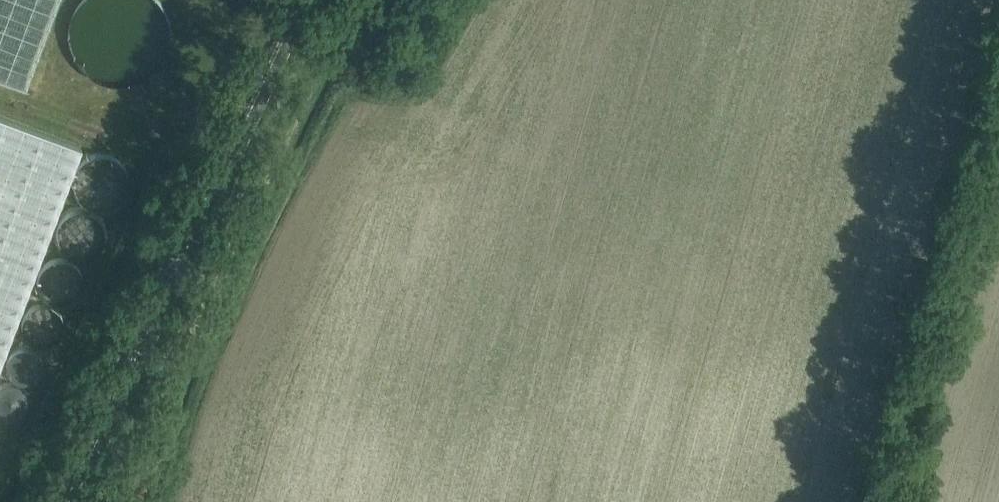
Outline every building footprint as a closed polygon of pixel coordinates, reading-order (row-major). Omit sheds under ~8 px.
[(28,85),(60,0),(0,0),(0,74),(28,85)] [(80,144),(0,115),(0,359),(80,144)] [(105,154),(100,153),(95,154),(91,155),(86,157),(82,160),(79,163),(76,167),(74,172),(73,177),(72,181),(73,186),(74,191),(76,195),(79,199),(82,203),(86,206),(91,208),(95,209),(100,209),(105,209),(110,208),(114,206),(118,203),(122,199),(124,195),(126,191),(128,186),(128,181),(128,177),(126,172),(124,167),(122,163),(118,160),(114,157),(110,155),(105,154)] [(84,210),(80,210),(76,210),(72,211),(68,213),(64,216),(61,219),(59,222),(57,226),(56,230),(56,234),(56,238),(57,243),(59,246),(61,250),(64,253),(68,255),(72,257),(76,258),(80,259),(84,258),(88,257),(92,255),(96,253),(99,250),(101,246),(103,243),(104,238),(104,234),(104,230),(103,226),(101,222),(99,219),(96,216),(92,213),(88,211),(84,210)] [(64,259),(60,258),(56,259),(52,260),(48,261),(45,264),(42,267),(40,270),(38,273),(37,277),(37,281),(37,285),(38,289),(40,293),(42,296),(45,299),(48,301),(52,303),(56,304),(60,304),(64,304),(68,303),(71,301),(74,299),(77,296),(79,293),(81,289),(82,285),(83,281),(82,277),(81,273),(79,270),(77,267),(74,264),(71,261),(68,260),(64,259)] [(46,304),(42,304),(39,304),(35,305),(32,307),(29,309),(26,312),(24,315),(23,318),(22,321),(21,325),(22,329),(23,332),(24,336),(26,339),(29,341),(32,343),(35,345),(39,346),(42,346),(46,346),(50,345),(53,343),(56,341),(58,339),(61,336),(62,332),(63,329),(63,325),(63,321),(62,318),(61,315),(58,312),(56,309),(53,307),(50,305),(46,304)] [(26,347),(23,347),(20,347),(18,348),(15,349),(12,351),(10,353),(8,355),(7,358),(6,361),(6,364),(6,367),(7,370),(8,373),(10,375),(12,377),(15,379),(18,380),(20,381),(23,381),(26,381),(29,380),(32,379),(35,377),(37,375),(38,373),(40,370),(40,367),(41,364),(41,361),(40,358),(38,355),(37,353),(35,351),(32,349),(29,348),(26,347)] [(10,383),(7,383),(4,384),(1,385),(0,386),(0,415),(1,415),(4,417),(7,418),(10,418),(13,418),(16,417),(19,415),(21,414),(23,412),(25,409),(26,406),(27,403),(27,400),(27,397),(26,394),(25,391),(23,389),(21,387),(19,385),(16,384),(13,383),(10,383)]
